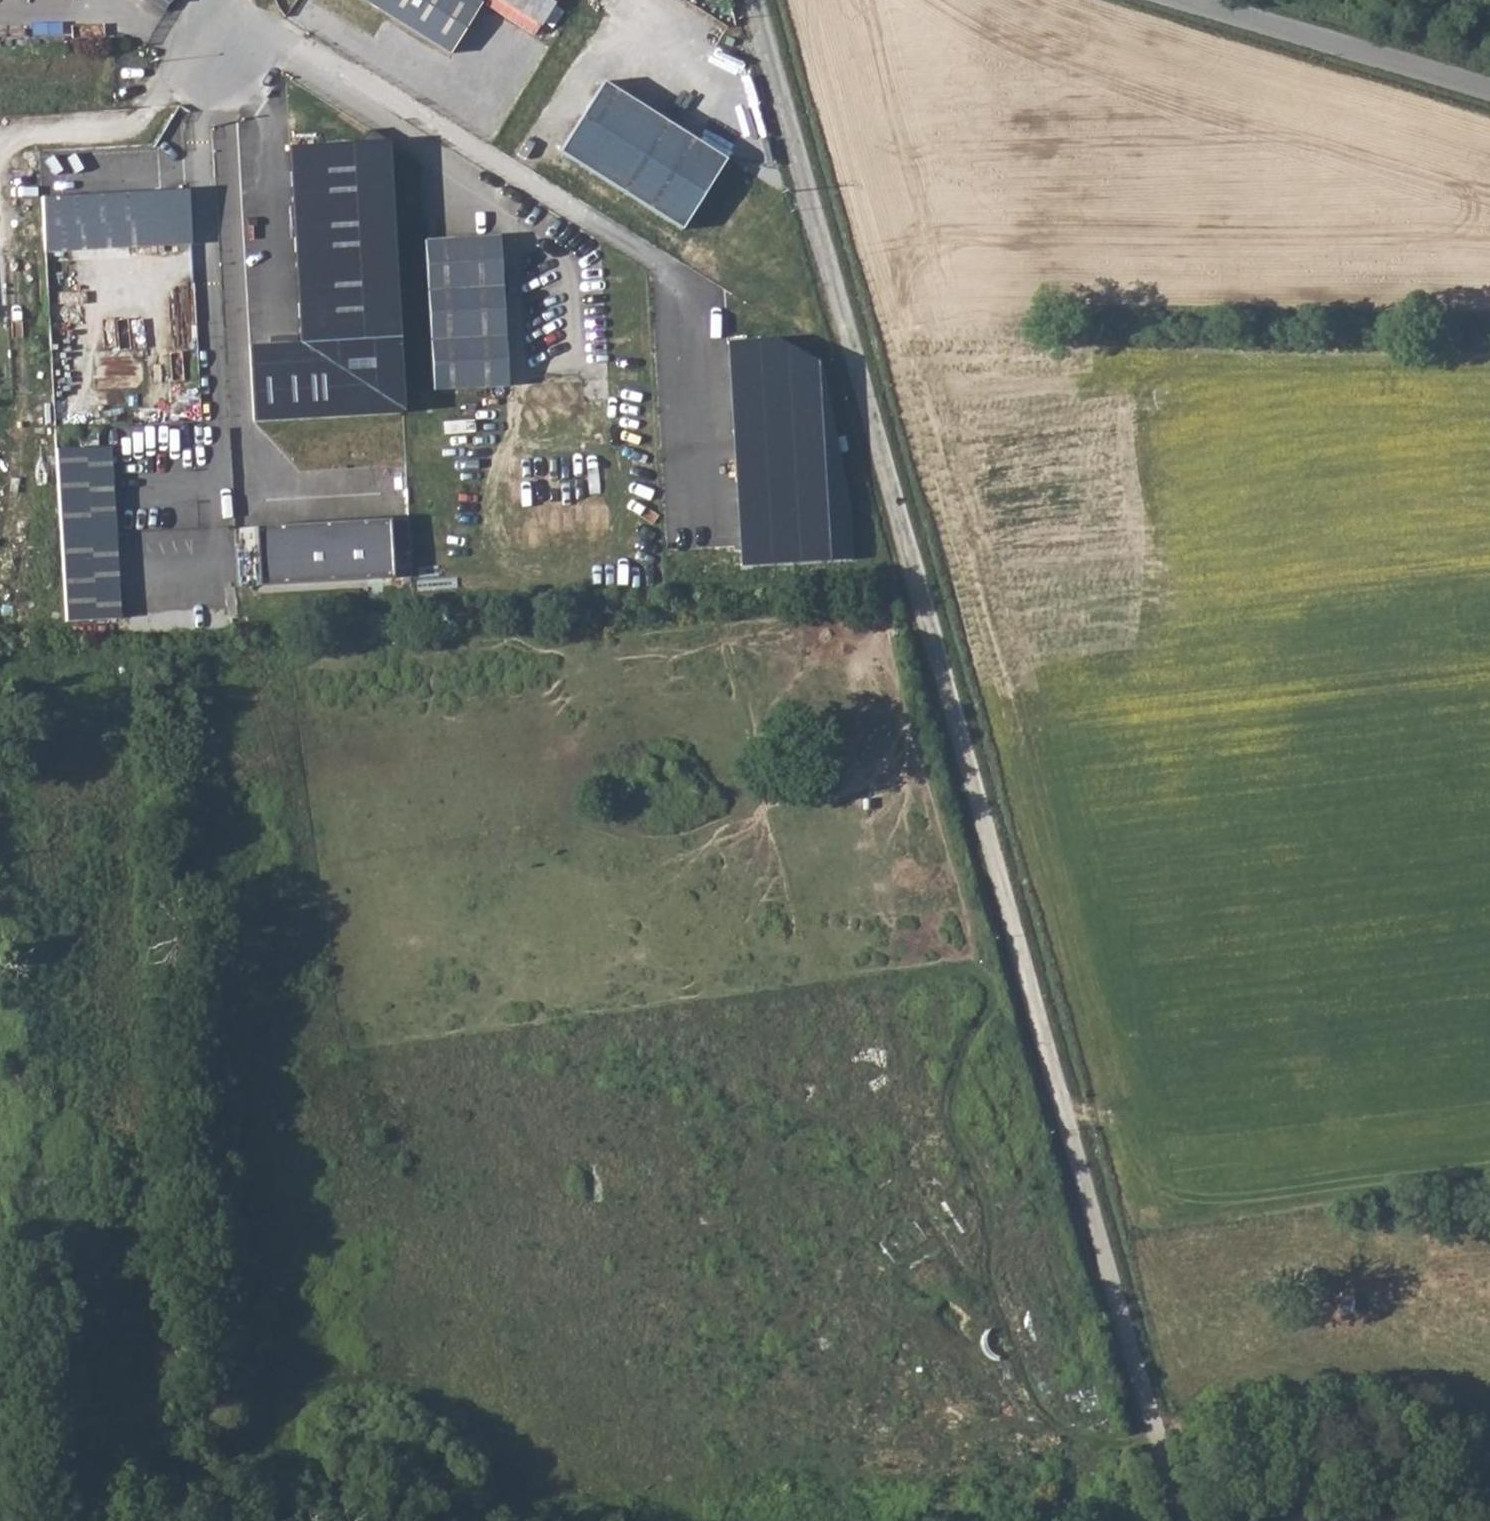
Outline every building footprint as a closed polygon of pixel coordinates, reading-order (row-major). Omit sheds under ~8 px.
[(476,0),(369,0),(446,49),(476,0)] [(602,76),(558,147),(682,224),(727,153),(602,76)] [(194,185),(45,192),(48,247),(197,240),(194,185)] [(502,231),(427,236),(436,385),(511,380),(502,231)] [(114,444),(59,447),(68,622),(123,619),(114,444)]
